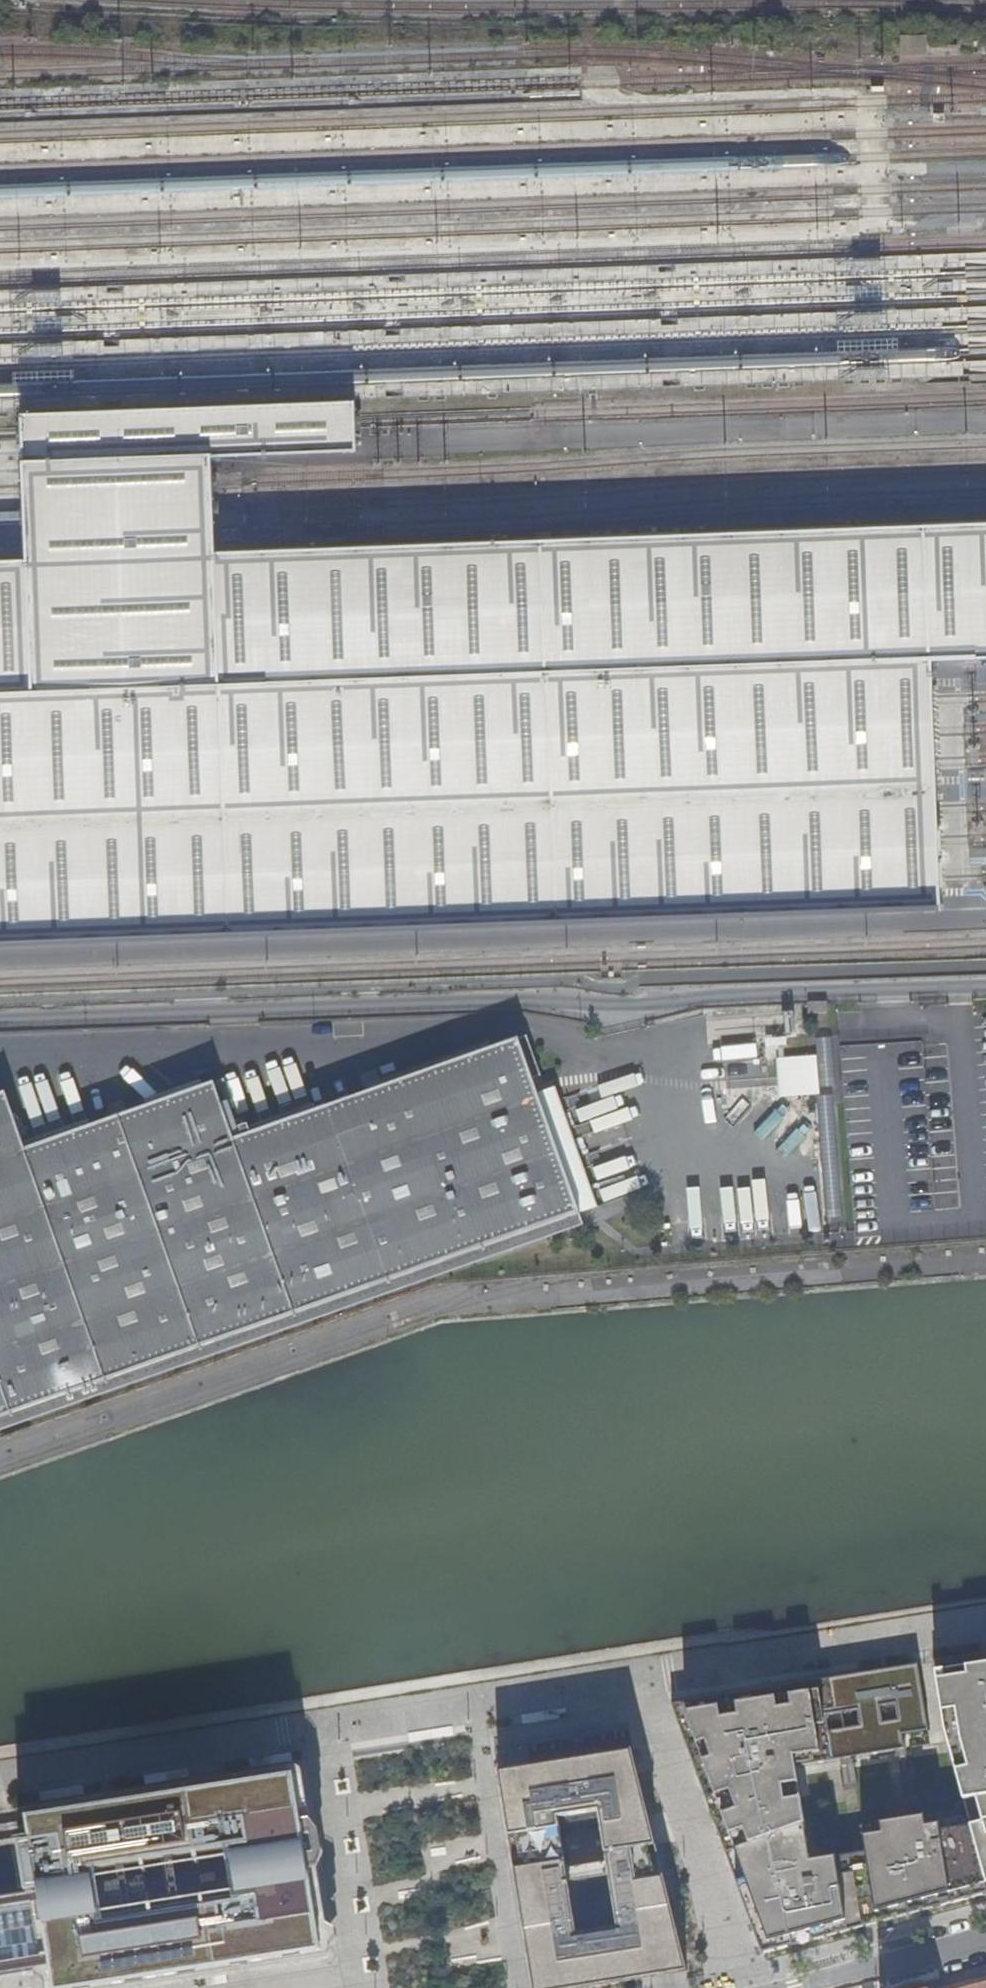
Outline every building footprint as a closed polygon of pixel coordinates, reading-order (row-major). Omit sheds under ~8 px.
[(324,935),(694,921),(943,912),(942,875),(941,841),(940,811),(938,765),(937,733),(936,702),(934,665),(985,663),(985,528),(218,557),(217,536),(216,509),(215,482),(214,461),(359,455),(358,424),(357,406),(46,418),(26,419),(26,434),(28,490),(29,517),(30,541),(31,564),(0,566),(0,947),(324,935)] [(809,1014),(828,1014),(827,1002),(808,1003),(809,1014)] [(828,1037),(816,1037),(817,1073),(828,1072),(828,1037)] [(497,1257),(584,1230),(523,1053),(408,1092),(236,1151),(213,1093),(26,1157),(7,1100),(0,1103),(0,1427),(419,1282),(497,1257)] [(816,1055),(776,1056),(777,1095),(817,1094),(816,1055)] [(669,1705),(759,1955),(985,1893),(985,1654),(930,1663),(940,1729),(967,1826),(937,1831),(936,1825),(922,1827),(921,1817),(873,1824),(874,1835),(860,1837),(863,1853),(807,1862),(791,1768),(913,1748),(910,1734),(924,1732),(914,1666),(669,1705)] [(910,1734),(913,1748),(927,1746),(924,1732),(910,1734)] [(630,1751),(496,1772),(517,1901),(567,1892),(557,1830),(598,1823),(646,1815),(630,1751)] [(15,1816),(15,1820),(0,1823),(0,1987),(142,1987),(325,1959),(327,1958),(329,1957),(329,1954),(329,1952),(329,1950),(332,1947),(330,1934),(325,1932),(319,1898),(324,1897),(329,1880),(325,1856),(316,1845),(311,1846),(306,1811),(300,1775),(299,1772),(298,1770),(295,1769),(294,1770),(19,1814),(17,1814),(15,1816)] [(921,1817),(922,1827),(936,1825),(934,1814),(921,1817)] [(598,1823),(602,1854),(653,1846),(646,1815),(598,1823)] [(859,1826),(860,1837),(874,1835),(873,1824),(859,1826)] [(521,1931),(527,1966),(531,1987),(585,1987),(685,1972),(653,1846),(602,1854),(613,1916),(572,1923),(521,1931)] [(567,1892),(517,1901),(521,1931),(572,1923),(567,1892)] [(941,1987),(985,1987),(985,1975),(941,1987)]
